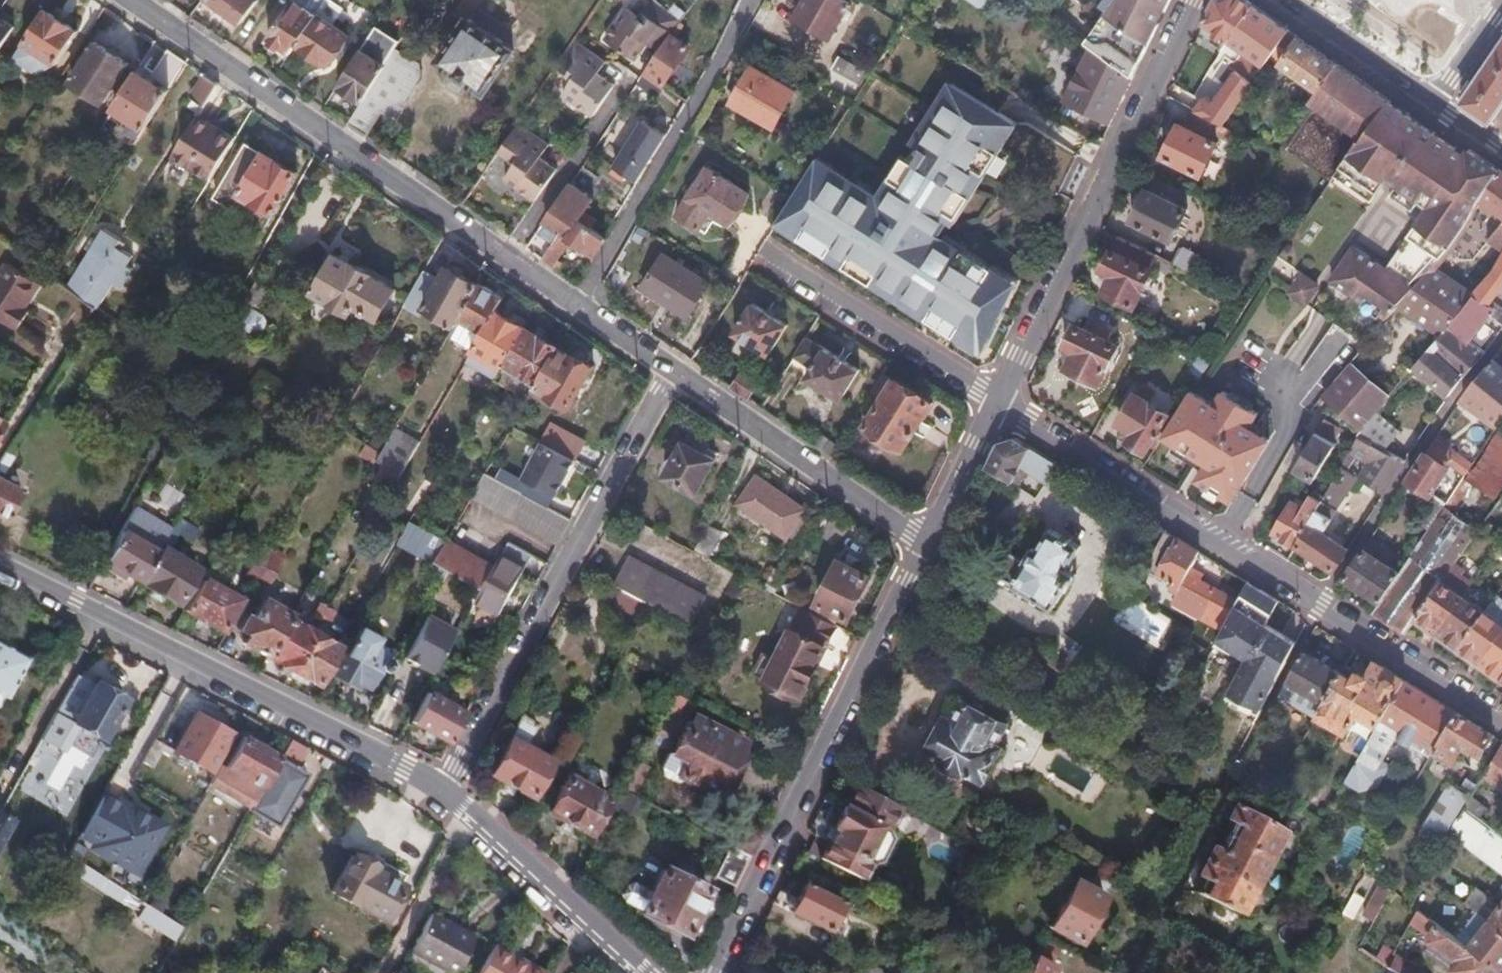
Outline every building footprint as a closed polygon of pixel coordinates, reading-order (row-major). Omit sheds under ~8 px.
[(240,21),(255,0),(211,0),(240,21)] [(296,43),(324,0),(309,0),(306,5),(298,0),(292,0),(267,38),(290,53),(296,43)] [(296,43),(329,65),(349,33),(333,24),(337,18),(343,8),(330,0),(324,0),(296,43)] [(801,6),(795,16),(829,37),(849,4),(842,0),(790,0),(801,6)] [(1132,77),(1170,0),(1135,0),(1129,9),(1116,0),(1063,0),(1050,18),(1090,47),(1132,77)] [(1232,39),(1255,4),(1249,0),(1214,0),(1205,18),(1219,28),(1213,37),(1227,46),(1232,39)] [(679,20),(656,3),(654,1),(643,15),(631,6),(609,38),(632,54),(639,44),(643,48),(649,39),(661,47),(671,32),(679,20)] [(1223,123),(1271,56),(1290,28),(1275,18),(1255,4),(1232,39),(1245,48),(1232,66),(1237,70),(1215,102),(1206,95),(1196,109),(1223,123)] [(343,8),(337,18),(344,22),(350,12),(343,8)] [(45,11),(13,60),(19,63),(22,59),(41,71),(58,63),(78,32),(45,11)] [(466,19),(438,61),(484,92),(512,50),(466,19)] [(671,32),(688,44),(696,32),(679,20),(671,32)] [(14,30),(0,21),(0,51),(14,30)] [(337,85),(362,102),(395,48),(399,42),(374,27),(337,85)] [(1298,34),(1290,28),(1271,56),(1280,62),(1298,34)] [(644,72),(664,85),(691,46),(688,44),(671,32),(661,47),(644,72)] [(1306,100),(1311,103),(1338,63),(1298,34),(1280,62),(1315,86),(1306,100)] [(1490,121),(1499,108),(1501,104),(1501,38),(1472,83),(1469,89),(1461,101),(1490,121)] [(603,60),(573,39),(556,65),(572,75),(562,90),(595,113),(611,89),(602,83),(605,79),(594,72),(603,60)] [(94,43),(69,81),(105,104),(130,66),(94,43)] [(639,44),(632,54),(637,57),(643,48),(639,44)] [(1088,110),(1110,121),(1132,77),(1090,47),(1065,98),(1081,106),(1078,111),(1086,115),(1088,110)] [(349,124),(366,136),(382,111),(394,119),(421,78),(420,63),(395,48),(362,102),(349,124)] [(145,129),(186,63),(167,50),(149,78),(137,70),(113,108),(145,129)] [(838,55),(831,69),(858,84),(865,70),(838,55)] [(1282,146),(1331,180),(1389,99),(1338,63),(1311,103),(1282,146)] [(750,66),(729,103),(773,126),(793,90),(750,66)] [(203,109),(217,85),(204,76),(191,101),(203,109)] [(611,89),(613,85),(605,79),(602,83),(611,89)] [(775,217),(983,346),(1023,278),(953,233),(951,231),(980,186),(1020,125),(958,84),(888,191),(820,150),(775,217)] [(1433,266),(1449,243),(1500,170),(1473,151),(1469,155),(1466,160),(1436,204),(1427,198),(1457,154),(1460,149),(1436,132),(1389,99),(1331,180),(1289,239),(1279,254),(1305,272),(1321,283),(1326,287),(1314,303),(1368,341),(1433,266)] [(1234,129),(1223,123),(1196,109),(1195,108),(1186,124),(1181,122),(1164,155),(1202,174),(1219,141),(1211,137),(1215,129),(1229,137),(1234,129)] [(639,180),(667,133),(642,119),(614,166),(639,180)] [(174,156),(210,179),(233,142),(196,120),(174,156)] [(547,143),(516,122),(499,149),(515,160),(504,176),(537,198),(554,173),(544,166),(547,163),(538,157),(547,143)] [(297,173),(247,144),(215,198),(234,210),(241,197),(272,215),(297,173)] [(1466,160),(1457,154),(1427,198),(1436,204),(1466,160)] [(554,173),(556,169),(547,163),(544,166),(554,173)] [(708,211),(715,215),(729,224),(748,193),(707,167),(676,215),(697,228),(708,211)] [(1492,241),(1501,228),(1501,171),(1500,170),(1449,243),(1465,255),(1478,237),(1483,241),(1492,241)] [(567,237),(578,220),(591,199),(568,183),(543,221),(550,225),(543,236),(551,243),(559,232),(567,237)] [(1147,188),(1132,219),(1174,239),(1189,208),(1147,188)] [(708,211),(697,228),(704,233),(715,215),(708,211)] [(605,237),(578,220),(567,237),(559,232),(551,243),(541,258),(552,265),(570,238),(595,255),(605,237)] [(1492,241),(1501,248),(1501,228),(1492,241)] [(68,286),(98,308),(113,285),(121,290),(133,271),(127,267),(133,258),(116,247),(120,241),(103,229),(68,286)] [(1157,252),(1121,235),(1115,248),(1113,247),(1103,269),(1112,273),(1104,289),(1137,304),(1154,267),(1151,265),(1157,252)] [(1176,262),(1200,274),(1208,258),(1183,246),(1176,262)] [(709,283),(663,254),(641,287),(637,284),(631,293),(661,313),(667,303),(687,316),(709,283)] [(1499,260),(1474,293),(1501,311),(1501,307),(1492,299),(1501,284),(1501,254),(1499,260)] [(337,258),(315,295),(351,315),(356,306),(379,320),(395,291),(372,278),(373,276),(353,264),(351,266),(337,258)] [(29,308),(24,305),(39,284),(7,261),(0,270),(0,321),(13,330),(16,326),(20,329),(33,311),(29,308)] [(1414,365),(1449,325),(1474,293),(1433,266),(1368,341),(1320,396),(1331,405),(1359,429),(1374,411),(1414,365)] [(483,333),(495,312),(510,286),(486,270),(478,288),(460,320),(483,333)] [(456,327),(460,320),(478,288),(449,271),(426,309),(456,327)] [(1297,283),(1313,294),(1321,283),(1305,272),(1297,283)] [(1309,300),(1314,303),(1326,287),(1321,283),(1313,294),(1309,300)] [(24,305),(29,308),(44,287),(39,284),(24,305)] [(235,324),(258,338),(265,324),(263,323),(265,319),(264,319),(265,317),(260,314),(272,294),(256,285),(235,324)] [(1474,293),(1449,325),(1468,341),(1490,315),(1501,325),(1501,311),(1474,293)] [(753,304),(735,333),(768,354),(787,325),(753,304)] [(499,370),(502,364),(522,329),(495,312),(483,333),(471,354),(499,370)] [(1077,322),(1066,345),(1075,350),(1068,366),(1101,382),(1120,343),(1077,322)] [(1483,353),(1468,341),(1449,325),(1414,365),(1447,395),(1483,353)] [(502,364),(537,384),(557,349),(522,329),(502,364)] [(825,348),(807,376),(840,398),(859,369),(825,348)] [(534,390),(557,403),(569,410),(592,370),(557,349),(537,384),(534,390)] [(1191,369),(1200,375),(1212,358),(1201,353),(1191,369)] [(494,379),(499,370),(471,354),(466,363),(494,379)] [(1501,395),(1501,364),(1494,358),(1478,378),(1501,395)] [(534,390),(537,384),(502,364),(499,370),(534,390)] [(883,373),(871,391),(881,398),(865,425),(903,448),(931,402),(883,373)] [(731,388),(746,397),(754,383),(741,374),(731,388)] [(1478,378),(1461,399),(1498,425),(1501,420),(1501,395),(1478,378)] [(1174,414),(1162,434),(1207,462),(1198,478),(1231,499),(1270,438),(1249,425),(1258,411),(1223,390),(1215,403),(1192,388),(1174,414)] [(1162,434),(1174,414),(1158,404),(1164,395),(1154,389),(1148,399),(1136,391),(1118,421),(1134,431),(1129,439),(1150,452),(1162,434)] [(553,408),(557,403),(534,390),(531,395),(553,408)] [(100,430),(103,425),(110,415),(104,411),(95,426),(100,430)] [(1370,442),(1383,450),(1399,432),(1374,411),(1359,429),(1356,434),(1370,442)] [(110,415),(103,425),(112,430),(118,420),(110,415)] [(1323,419),(1295,466),(1314,477),(1336,441),(1327,436),(1334,425),(1323,419)] [(1465,478),(1497,502),(1501,495),(1501,424),(1465,478)] [(397,429),(383,455),(378,462),(402,475),(421,442),(397,429)] [(1339,465),(1351,472),(1370,442),(1356,434),(1339,465)] [(665,477),(698,494),(716,461),(706,455),(711,446),(691,435),(678,457),(667,463),(664,470),(665,477)] [(1049,484),(1060,465),(1014,436),(999,442),(987,466),(1014,479),(1021,467),(1049,484)] [(1426,450),(1446,463),(1455,450),(1435,437),(1426,450)] [(575,464),(541,446),(525,478),(558,495),(575,464)] [(1402,460),(1383,450),(1363,479),(1383,492),(1403,461),(1402,460)] [(1432,494),(1436,487),(1445,474),(1441,471),(1446,463),(1426,450),(1408,479),(1432,494)] [(1472,463),(1455,450),(1446,463),(1457,470),(1465,474),(1472,463)] [(0,460),(0,473),(10,458),(4,454),(0,460)] [(1357,475),(1351,472),(1339,465),(1324,494),(1321,499),(1316,509),(1330,518),(1357,475)] [(1442,491),(1449,496),(1465,474),(1457,470),(1442,491)] [(571,520),(554,510),(528,497),(486,474),(471,499),(557,546),(571,520)] [(757,477),(737,506),(787,539),(806,510),(757,477)] [(3,523),(19,497),(0,486),(0,521),(3,523)] [(1445,502),(1449,496),(1442,491),(1436,487),(1432,494),(1433,495),(1445,502)] [(1275,531),(1296,545),(1316,509),(1321,499),(1311,494),(1305,505),(1293,498),(1275,531)] [(1416,520),(1428,528),(1444,504),(1445,502),(1433,495),(1416,520)] [(1415,616),(1442,578),(1448,570),(1478,528),(1444,504),(1428,528),(1398,571),(1379,601),(1371,611),(1404,632),(1415,616)] [(695,552),(707,558),(730,514),(717,506),(695,552)] [(133,509),(119,533),(156,555),(159,550),(169,532),(171,530),(133,509)] [(1322,530),(1330,518),(1316,509),(1296,545),(1336,569),(1349,547),(1322,530)] [(826,513),(815,531),(837,545),(848,528),(826,513)] [(171,530),(169,532),(187,542),(194,529),(177,519),(171,530)] [(433,565),(435,564),(446,542),(410,522),(408,525),(397,546),(433,565)] [(1081,545),(1052,527),(1037,551),(1033,549),(1026,561),(1007,550),(994,571),(1053,607),(1066,585),(1070,587),(1078,574),(1067,568),(1081,545)] [(1220,632),(1235,603),(1213,590),(1215,587),(1189,571),(1198,551),(1168,532),(1159,550),(1166,556),(1158,572),(1174,580),(1165,597),(1220,632)] [(103,563),(138,584),(156,555),(119,533),(103,563)] [(1379,601),(1398,571),(1387,564),(1395,552),(1374,539),(1369,546),(1365,544),(1344,578),(1379,601)] [(435,564),(451,572),(462,551),(446,542),(435,564)] [(503,555),(526,568),(531,557),(508,545),(503,555)] [(156,555),(138,584),(174,605),(195,571),(178,561),(180,558),(175,555),(173,558),(159,550),(156,555)] [(478,559),(462,551),(451,572),(468,582),(478,559)] [(246,577),(254,582),(270,556),(261,552),(246,577)] [(495,569),(483,590),(476,603),(498,616),(526,568),(503,555),(495,569)] [(270,556),(254,582),(265,588),(279,561),(270,556)] [(649,604),(685,622),(698,596),(621,556),(608,582),(627,592),(649,604)] [(477,587),(483,590),(495,569),(478,559),(468,582),(477,587)] [(839,561),(817,606),(850,622),(872,577),(839,561)] [(1415,616),(1437,632),(1464,594),(1442,578),(1415,616)] [(200,581),(182,611),(219,632),(236,601),(200,581)] [(1259,709),(1294,644),(1264,624),(1279,602),(1247,581),(1235,603),(1220,632),(1218,637),(1252,659),(1233,687),(1245,695),(1243,699),(1259,709)] [(637,626),(649,604),(627,592),(615,615),(637,626)] [(1437,632),(1459,648),(1485,610),(1464,594),(1437,632)] [(266,658),(286,622),(289,618),(287,617),(261,602),(250,622),(245,620),(238,632),(246,637),(242,645),(266,658)] [(836,626),(804,609),(778,661),(763,653),(752,675),(800,699),(836,626)] [(1479,662),(1501,630),(1501,622),(1485,610),(1459,648),(1479,662)] [(450,634),(423,619),(402,659),(429,673),(450,634)] [(266,658),(290,672),(311,636),(286,622),(266,658)] [(355,628),(329,675),(349,687),(352,683),(363,689),(374,670),(380,674),(384,673),(387,666),(387,662),(382,660),(385,654),(373,647),(377,640),(355,628)] [(1500,677),(1501,674),(1501,630),(1479,662),(1500,677)] [(311,636),(290,672),(314,686),(335,650),(311,636)] [(1294,682),(1324,700),(1341,671),(1304,649),(1289,676),(1285,684),(1291,687),(1294,682)] [(1,697),(21,662),(0,650),(0,697),(1,697)] [(1378,723),(1381,717),(1403,680),(1373,661),(1369,669),(1370,670),(1356,699),(1360,703),(1356,716),(1358,717),(1361,713),(1378,723)] [(1349,726),(1356,716),(1360,703),(1356,699),(1370,670),(1369,669),(1361,664),(1353,678),(1341,671),(1324,700),(1317,714),(1342,728),(1349,726)] [(54,716),(72,726),(100,742),(123,701),(94,685),(93,687),(76,677),(54,716)] [(1400,728),(1435,748),(1455,712),(1403,680),(1381,717),(1400,728)] [(409,723),(447,744),(463,716),(425,695),(409,723)] [(676,716),(684,700),(674,695),(666,711),(676,716)] [(946,711),(947,717),(954,721),(965,700),(957,696),(949,704),(946,711)] [(954,721),(947,717),(929,751),(945,759),(948,767),(957,772),(964,769),(986,780),(1003,747),(997,745),(1008,722),(965,700),(954,721)] [(1481,754),(1493,734),(1455,712),(1435,748),(1454,760),(1463,743),(1481,754)] [(1358,717),(1375,728),(1378,723),(1361,713),(1358,717)] [(195,714),(173,753),(208,775),(231,736),(195,714)] [(1375,728),(1343,784),(1358,791),(1376,788),(1388,767),(1381,763),(1400,728),(1381,717),(1378,723),(1375,728)] [(521,718),(488,776),(529,799),(548,763),(522,749),(535,726),(521,718)] [(739,744),(690,719),(670,757),(685,764),(678,777),(713,795),(739,744)] [(207,787),(249,811),(278,759),(241,738),(223,768),(219,766),(207,787)] [(306,776),(301,774),(293,768),(297,761),(304,749),(288,740),(278,759),(249,811),(248,813),(275,829),(306,776)] [(1484,774),(1501,787),(1501,743),(1484,774)] [(293,768),(301,774),(304,767),(302,765),(297,761),(293,768)] [(623,792),(633,798),(647,771),(637,765),(623,792)] [(566,777),(545,814),(586,837),(607,800),(566,777)] [(901,807),(859,784),(846,809),(843,808),(833,828),(836,830),(817,868),(860,889),(873,864),(885,860),(893,844),(888,833),(901,807)] [(1422,835),(1440,846),(1449,831),(1466,804),(1471,794),(1474,790),(1466,786),(1459,799),(1447,792),(1422,835)] [(1488,807),(1471,794),(1466,804),(1481,815),(1488,807)] [(115,813),(97,802),(75,841),(92,852),(89,857),(126,878),(135,862),(139,865),(156,835),(116,812),(115,813)] [(1481,815),(1466,804),(1449,831),(1459,839),(1497,868),(1501,861),(1501,831),(1481,815)] [(1223,834),(1269,860),(1284,831),(1258,817),(1234,805),(1227,818),(1230,820),(1223,834)] [(2,842),(14,822),(0,814),(0,846),(2,842)] [(1425,871),(1436,878),(1459,839),(1449,831),(1440,846),(1425,871)] [(1255,887),(1269,860),(1223,834),(1215,848),(1212,847),(1205,861),(1255,887)] [(1366,871),(1377,878),(1393,848),(1383,842),(1366,871)] [(733,888),(748,857),(728,847),(714,878),(733,888)] [(348,856),(329,893),(379,922),(404,876),(373,860),(369,867),(348,856)] [(1240,915),(1255,887),(1205,861),(1197,876),(1200,877),(1193,891),(1240,915)] [(1107,891),(1111,883),(1083,865),(1078,875),(1107,891)] [(643,908),(639,915),(683,937),(706,891),(662,870),(653,888),(636,879),(628,882),(623,891),(626,900),(643,908)] [(1392,889),(1377,878),(1366,871),(1360,883),(1385,901),(1392,889)] [(1419,907),(1436,878),(1425,871),(1408,900),(1419,907)] [(122,914),(131,899),(98,879),(89,894),(122,914)] [(1074,881),(1049,928),(1078,944),(1103,897),(1074,881)] [(842,901),(804,883),(790,911),(828,929),(842,901)] [(1476,908),(1489,917),(1500,903),(1477,885),(1465,900),(1476,908)] [(1501,926),(1501,901),(1500,903),(1489,917),(1501,926)] [(1501,969),(1501,965),(1470,943),(1457,934),(1419,907),(1411,921),(1428,934),(1431,938),(1425,946),(1452,967),(1460,972),(1499,972),(1501,969)] [(1470,943),(1489,917),(1476,908),(1457,934),(1470,943)] [(180,928),(156,914),(151,923),(175,938),(180,928)] [(410,954),(444,972),(453,972),(472,938),(430,915),(410,954)] [(1359,947),(1386,965),(1395,950),(1405,933),(1377,917),(1359,947)] [(1489,917),(1470,943),(1501,965),(1501,926),(1489,917)] [(477,972),(539,972),(492,946),(477,972)] [(1398,972),(1420,972),(1422,969),(1395,950),(1386,965),(1387,966),(1398,972)] [(1054,968),(1034,957),(1025,972),(1051,972),(1054,968)]
